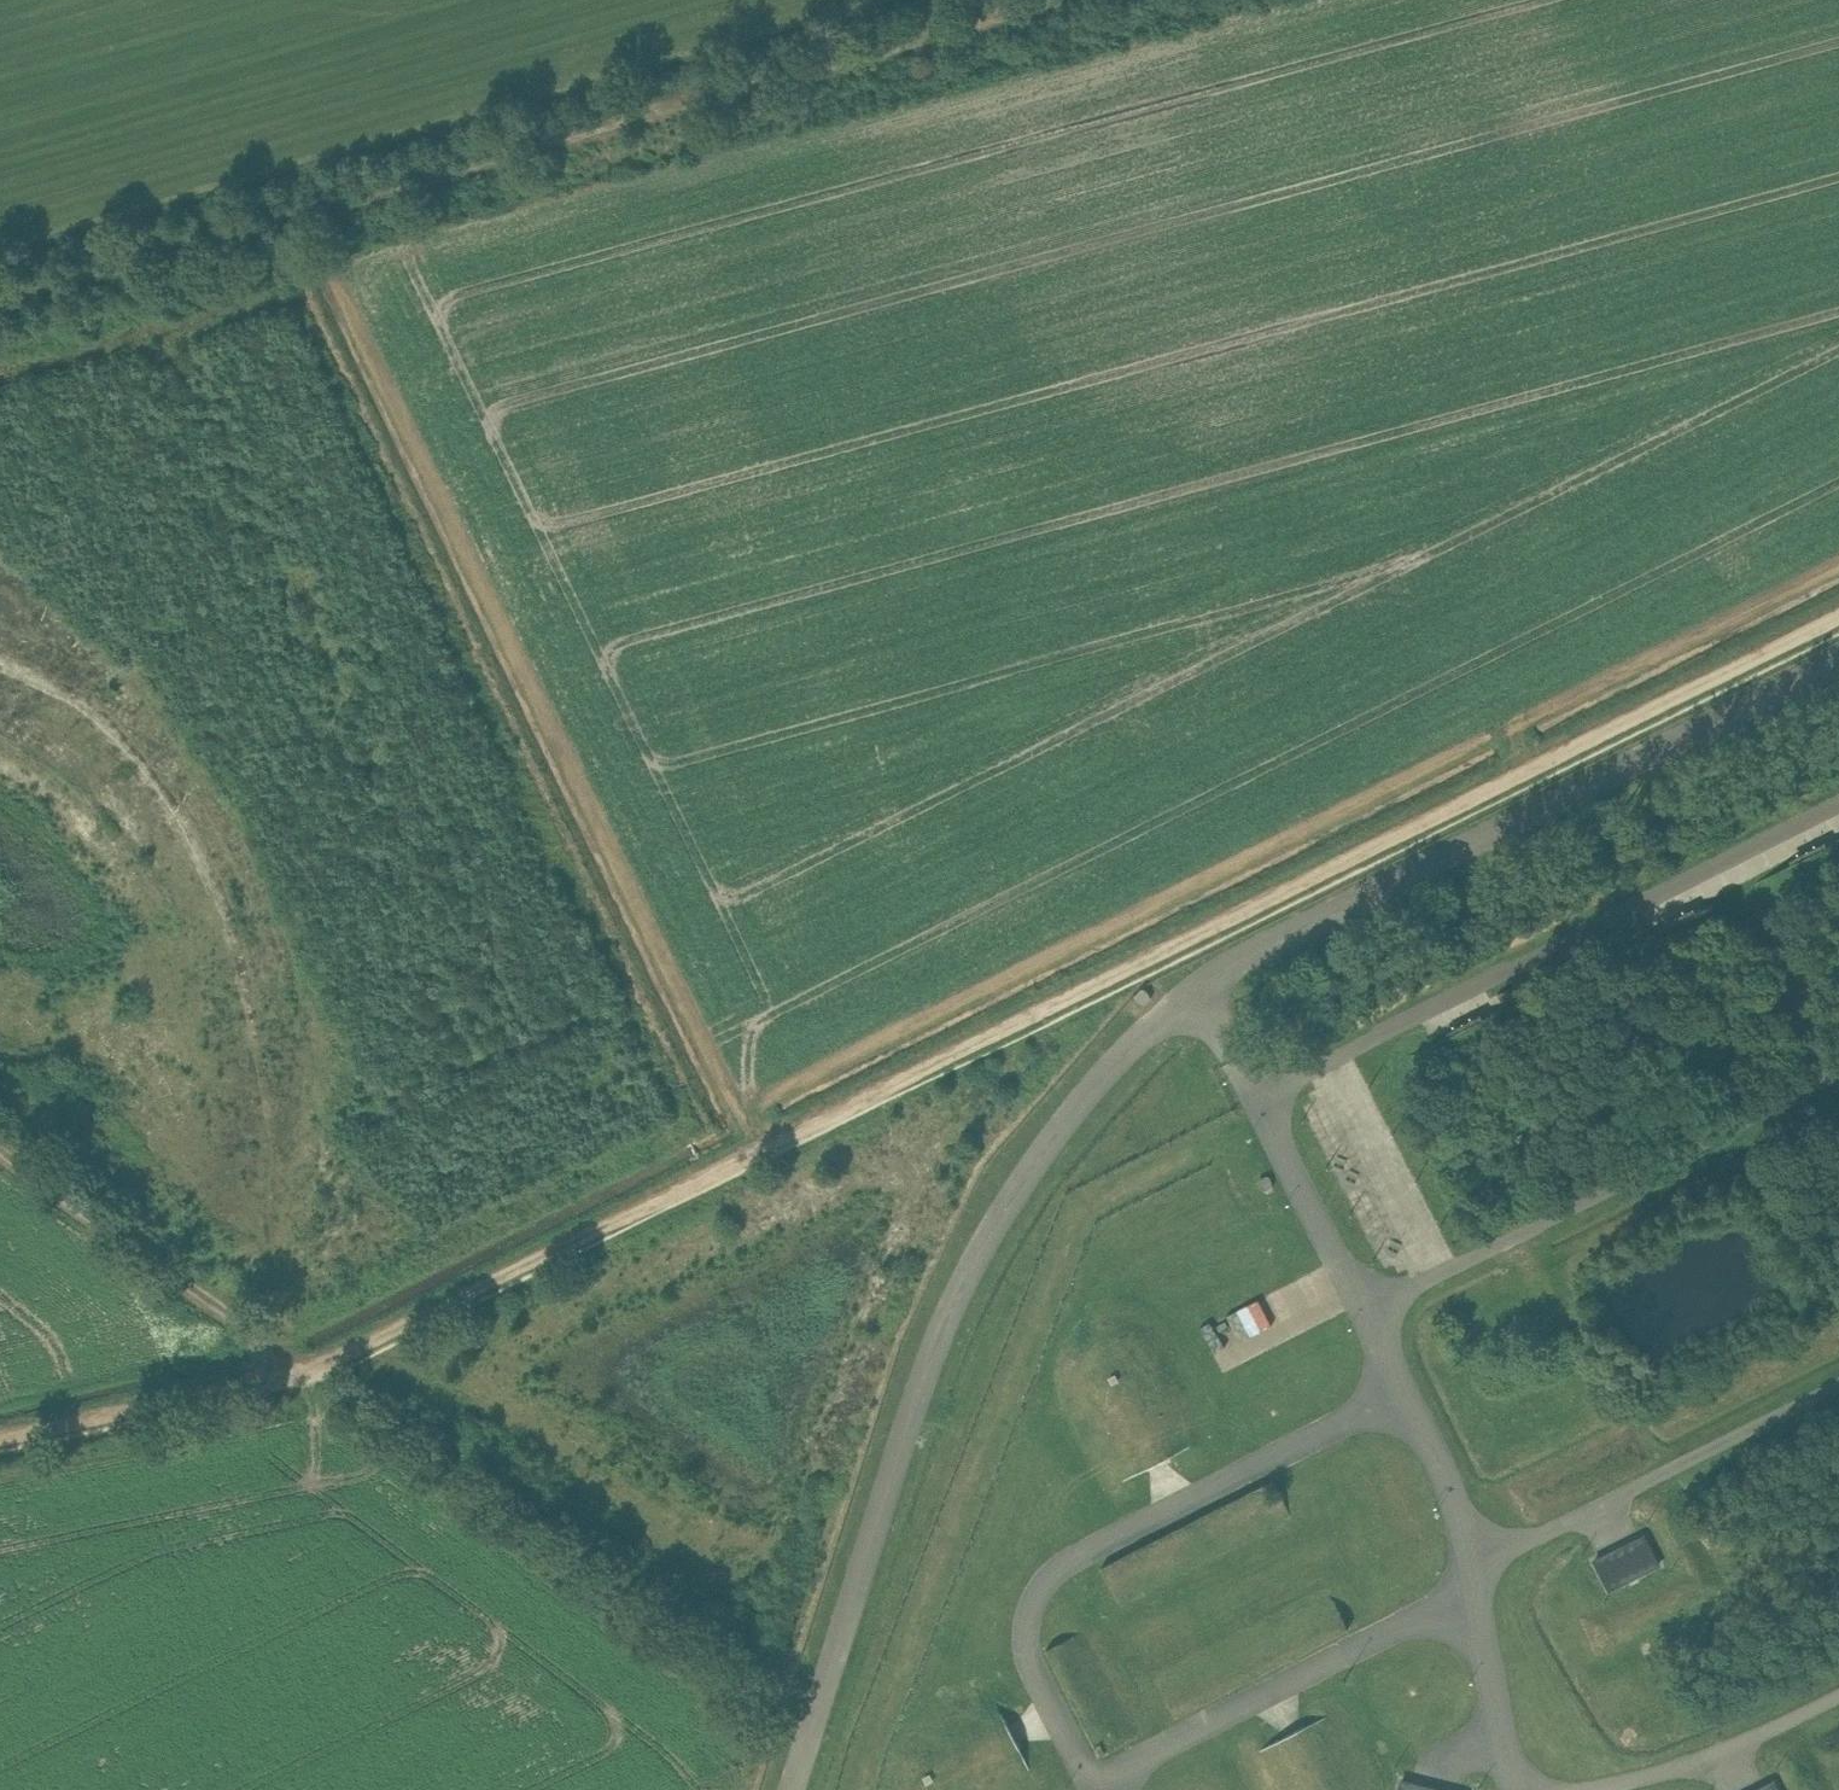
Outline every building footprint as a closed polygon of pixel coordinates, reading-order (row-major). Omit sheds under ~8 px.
[(1659,1565),(1644,1535),(1594,1560),(1609,1590),(1659,1565)] [(1402,1780),(1400,1789),(1441,1789),(1402,1780)] [(1774,1781),(1755,1789),(1779,1789),(1774,1781)]
